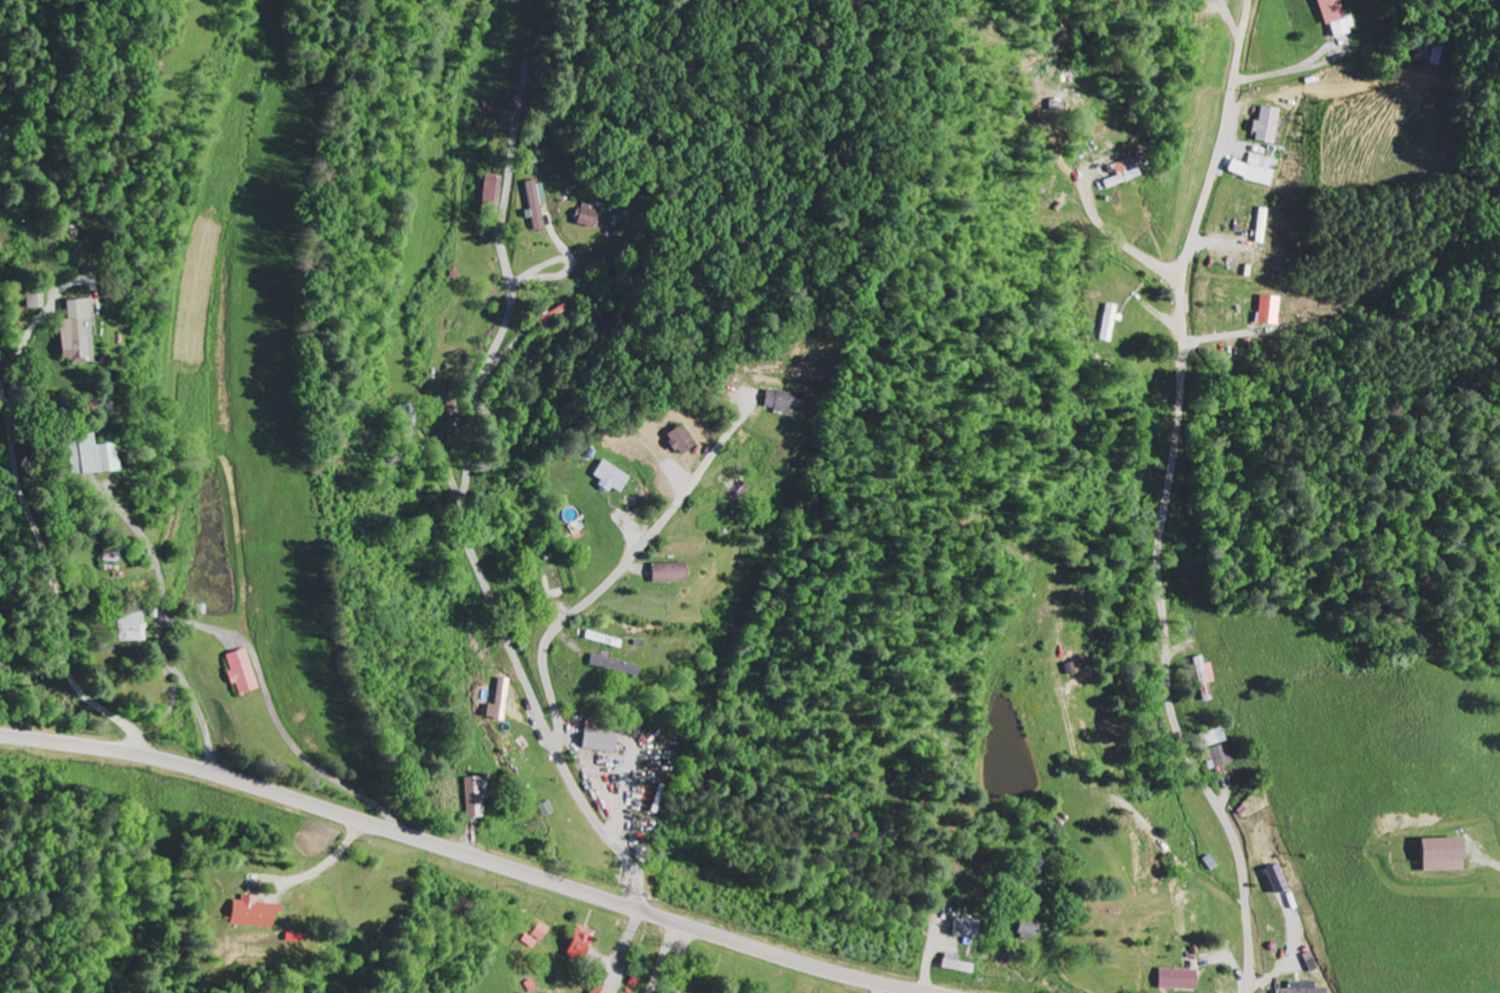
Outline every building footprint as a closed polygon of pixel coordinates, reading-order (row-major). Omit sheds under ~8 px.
[(1332,26),(1337,40),(1356,34),(1351,17),(1347,18),(1342,0),(1319,0),(1327,27),(1332,26)] [(1417,62),(1439,67),(1443,51),(1422,45),(1417,62)] [(1284,111),(1265,108),(1263,123),(1260,122),(1256,142),(1278,146),(1284,111)] [(1275,186),(1281,161),(1253,155),(1251,165),(1236,162),(1232,178),(1275,186)] [(1107,182),(1109,188),(1143,179),(1140,170),(1129,174),(1126,163),(1116,166),(1120,179),(1107,182)] [(526,186),(532,212),(525,213),(527,220),(533,219),(536,235),(547,232),(542,208),(548,206),(542,182),(526,186)] [(602,231),(606,215),(589,210),(590,205),(583,203),(577,224),(602,231)] [(1283,300),(1263,297),(1259,325),(1279,328),(1283,300)] [(92,301),(68,303),(69,321),(61,322),(64,364),(96,362),(92,301)] [(766,410),(796,416),(800,396),(769,390),(766,410)] [(698,445),(683,425),(667,438),(682,458),(698,445)] [(122,470),(120,443),(98,445),(97,432),(80,434),(84,474),(122,470)] [(633,476),(604,462),(597,478),(604,481),(601,487),(613,492),(614,489),(625,494),(633,476)] [(690,582),(689,564),(655,565),(655,583),(690,582)] [(146,642),(145,624),(141,625),(141,618),(122,618),(122,643),(146,642)] [(226,656),(231,672),(228,673),(232,686),(236,685),(239,697),(260,690),(247,649),(226,656)] [(592,666),(641,678),(644,667),(595,655),(592,666)] [(1200,658),(1205,702),(1215,700),(1214,685),(1218,684),(1216,664),(1207,665),(1206,657),(1200,658)] [(514,680),(502,679),(496,721),(507,722),(514,680)] [(619,753),(621,732),(605,731),(605,722),(588,721),(586,751),(619,753)] [(1202,736),(1207,749),(1229,742),(1225,729),(1202,736)] [(1236,765),(1232,746),(1207,751),(1211,770),(1236,765)] [(468,779),(469,819),(486,819),(485,779),(468,779)] [(1428,873),(1469,872),(1467,838),(1426,840),(1428,873)] [(1292,890),(1283,865),(1269,870),(1279,895),(1292,890)] [(233,927),(276,929),(277,913),(283,914),(284,906),(258,904),(259,897),(243,896),(243,902),(234,901),(233,927)] [(1038,943),(1045,925),(1027,918),(1021,937),(1038,943)] [(985,922),(960,920),(959,938),(984,939),(985,922)] [(530,934),(525,942),(539,951),(553,929),(544,923),(535,937),(530,934)] [(599,932),(580,927),(573,959),(591,963),(599,932)] [(1202,971),(1164,970),(1163,990),(1201,991),(1202,971)] [(1332,990),(1311,990),(1311,983),(1294,982),(1293,991),(1281,991),(1281,992),(1332,992),(1332,990)]
